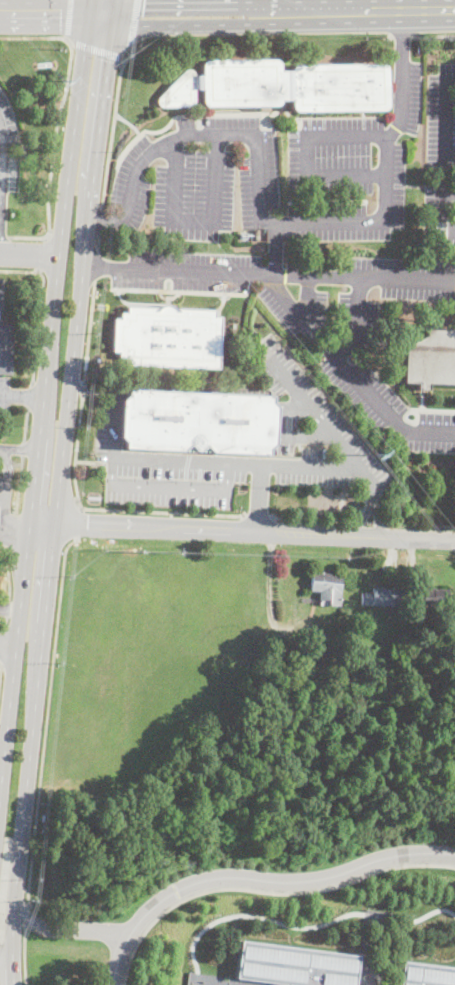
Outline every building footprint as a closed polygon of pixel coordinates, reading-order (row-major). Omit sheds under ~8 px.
[(278,71),(290,72),(291,69),(293,67),(296,65),(382,64),(385,66),(386,69),(386,105),(385,108),(382,110),(297,111),(293,110),(291,108),(291,106),(290,100),(279,100),(277,104),(273,106),(207,106),(205,105),(202,102),(202,90),(195,90),(194,102),(193,104),(191,106),(189,107),(162,107),(159,105),(157,103),(157,99),(159,97),(186,70),(189,69),(191,70),(193,72),(193,75),(202,75),(202,64),(203,62),(206,60),(272,60),(275,61),(277,63),(278,65),(278,71)] [(176,309),(213,311),(213,317),(220,317),(217,368),(126,365),(126,358),(119,358),(120,352),(114,351),(115,319),(120,319),(121,313),(128,313),(128,307),(159,308),(164,306),(168,306),(172,306),(176,309)] [(12,374),(0,373),(0,322),(14,323),(12,374)] [(426,330),(454,331),(454,385),(429,384),(429,390),(417,390),(418,383),(404,383),(405,347),(426,336),(426,330)] [(273,445),(268,449),(268,455),(211,454),(204,445),(198,450),(194,450),(189,445),(182,451),(125,449),(126,443),(121,438),(122,401),(127,396),(128,390),(270,396),(270,403),(275,408),(273,445)] [(342,576),(339,607),(317,605),(318,592),(310,591),(312,573),(342,576)] [(362,605),(362,593),(372,593),(372,589),(402,588),(402,605),(362,605)] [(448,589),(448,605),(423,604),(423,591),(431,592),(431,589),(448,589)] [(361,956),(340,953),(311,950),(290,947),(241,941),(236,978),(285,984),(357,984),(361,956)] [(404,961),(401,984),(454,984),(454,967),(404,961)]
